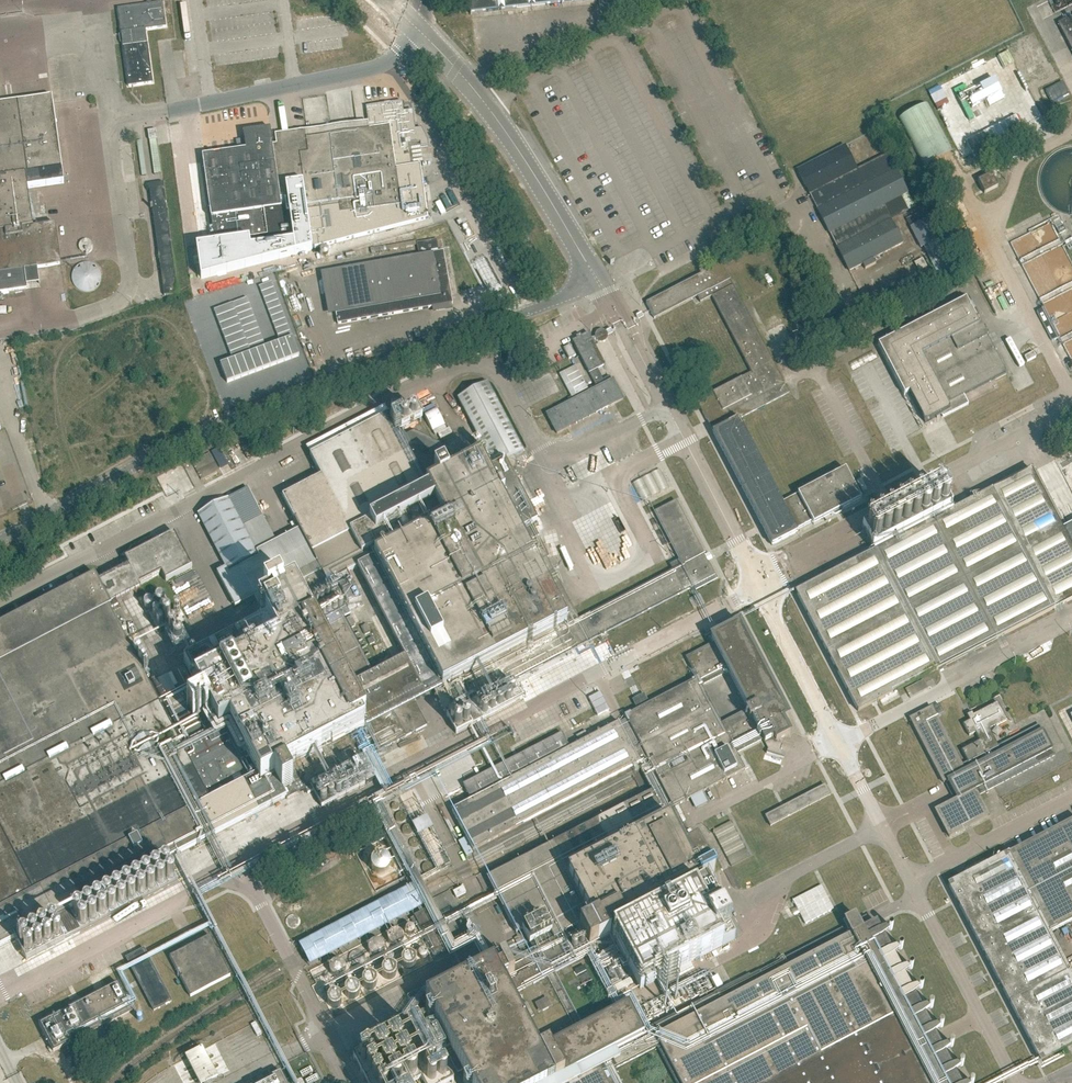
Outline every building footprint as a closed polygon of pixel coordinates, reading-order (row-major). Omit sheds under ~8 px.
[(471,14),(598,0),(469,0),(471,14)] [(129,86),(153,83),(146,30),(167,27),(163,3),(118,9),(129,86)] [(1071,17),(1059,24),(1071,49),(1071,19),(1071,17)] [(854,103),(859,100),(858,96),(838,105),(842,114),(847,112),(845,108),(850,106),(853,114),(858,112),(854,103)] [(27,289),(27,286),(40,284),(38,269),(61,265),(56,225),(33,228),(28,188),(64,183),(52,97),(0,104),(0,292),(27,289)] [(292,150),(297,184),(303,184),(312,250),(428,220),(418,148),(429,147),(428,141),(422,128),(415,129),(413,111),(404,112),(402,103),(366,108),(369,129),(301,139),(302,149),(292,150)] [(925,168),(953,153),(927,104),(899,119),(925,168)] [(302,149),(301,139),(277,142),(278,145),(273,146),(270,129),(243,132),(246,150),(202,156),(214,243),(249,239),(250,247),(293,241),(287,201),(287,199),(285,186),(297,184),(292,150),(302,149)] [(149,141),(157,140),(156,130),(148,131),(149,141)] [(856,170),(845,147),(797,171),(849,272),(862,265),(865,270),(875,264),(873,259),(896,247),(884,223),(914,208),(887,154),(856,170)] [(997,188),(991,175),(978,182),(984,195),(997,188)] [(150,209),(152,208),(164,296),(178,294),(165,203),(166,203),(163,183),(149,185),(152,207),(150,207),(150,209)] [(954,274),(923,212),(906,220),(921,249),(924,247),(940,280),(954,274)] [(975,230),(965,234),(967,239),(977,235),(975,230)] [(338,325),(453,304),(444,252),(440,252),(438,240),(417,244),(417,241),(371,249),(374,264),(329,272),(338,325)] [(910,259),(915,267),(921,263),(916,256),(910,259)] [(71,260),(73,287),(95,286),(93,259),(71,260)] [(789,394),(720,261),(699,272),(701,275),(647,304),(650,310),(655,320),(698,297),(701,303),(712,297),(752,373),(697,402),(728,463),(772,546),(797,533),(796,531),(841,507),(843,510),(861,501),(845,470),(781,503),(761,463),(738,420),(789,394)] [(272,282),(260,287),(262,293),(274,289),(272,282)] [(274,289),(262,293),(264,299),(277,295),(274,289)] [(277,295),(264,299),(267,306),(279,301),(277,295)] [(248,299),(233,304),(236,310),(250,305),(248,299)] [(967,302),(966,299),(879,346),(905,396),(910,393),(926,424),(942,415),(944,418),(969,404),(965,396),(1007,373),(981,324),(979,324),(976,318),(980,316),(972,300),(967,302)] [(279,301),(267,306),(269,312),(281,307),(279,301)] [(233,304),(215,311),(217,318),(236,311),(236,310),(233,304)] [(250,305),(236,310),(236,311),(238,316),(252,311),(250,305)] [(281,307),(269,312),(271,318),(284,313),(281,307)] [(1052,341),(1058,338),(1042,309),(1037,312),(1052,341)] [(236,311),(217,318),(220,325),(239,318),(238,316),(236,311)] [(252,311),(238,316),(239,318),(240,322),(255,317),(252,311)] [(284,313),(271,318),(274,324),(286,319),(284,313)] [(255,317),(240,322),(241,326),(242,329),(257,323),(255,317)] [(239,318),(220,325),(223,332),(241,326),(240,322),(239,318)] [(286,319),(274,324),(276,330),(288,326),(286,319)] [(257,323),(242,329),(244,333),(245,335),(259,329),(257,323)] [(241,326),(223,332),(226,340),(244,333),(242,329),(241,326)] [(288,326),(276,330),(278,336),(291,332),(288,326)] [(259,329),(245,335),(247,340),(247,341),(262,336),(259,329)] [(605,341),(607,339),(607,336),(606,333),(603,332),(600,331),(598,333),(596,335),(596,339),(592,339),(589,333),(573,342),(578,352),(597,389),(547,415),(557,434),(623,400),(613,380),(612,381),(610,376),(601,381),(596,371),(605,366),(594,344),(597,340),(600,342),(603,342),(605,341)] [(291,332),(278,336),(281,343),(286,341),(293,338),(291,332)] [(244,333),(226,340),(228,347),(247,340),(245,335),(244,333)] [(262,336),(247,341),(249,347),(264,342),(262,336)] [(293,338),(286,341),(293,359),(300,356),(293,338)] [(247,340),(228,347),(231,354),(249,347),(247,341),(247,340)] [(281,343),(278,343),(285,362),(293,359),(286,341),(281,343)] [(264,342),(249,347),(252,353),(257,351),(264,349),(266,348),(264,342)] [(278,343),(271,346),(278,365),(285,362),(278,343)] [(569,359),(576,355),(570,345),(563,348),(569,359)] [(266,348),(264,349),(271,367),(278,365),(271,346),(266,348)] [(249,347),(231,354),(233,360),(235,359),(243,357),(250,354),(252,353),(249,347)] [(264,349),(257,351),(264,370),(271,367),(264,349)] [(252,353),(250,354),(257,373),(264,370),(257,351),(252,353)] [(250,354),(243,357),(249,375),(257,373),(250,354)] [(243,357),(235,359),(242,378),(249,375),(243,357)] [(233,360),(228,362),(235,381),(242,378),(235,359),(233,360)] [(228,362),(221,365),(228,383),(235,381),(228,362)] [(571,397),(588,389),(576,365),(559,374),(571,397)] [(282,497),(299,530),(326,584),(347,573),(367,562),(414,653),(427,678),(435,674),(439,681),(431,685),(434,692),(456,734),(472,726),(471,725),(482,719),(482,720),(522,699),(513,681),(716,576),(676,501),(656,511),(651,502),(642,506),(648,517),(655,513),(682,565),(579,619),(547,558),(549,556),(508,477),(515,473),(518,463),(514,456),(523,451),(487,383),(458,398),(494,468),(487,472),(479,458),(447,475),(443,468),(423,479),(389,414),(310,455),(321,476),(282,497)] [(1071,431),(1071,420),(1052,430),(1057,439),(1071,431)] [(796,592),(796,593),(858,711),(905,687),(910,698),(928,689),(922,678),(1054,609),(1071,600),(1071,550),(1071,549),(1071,523),(1061,529),(1030,470),(992,490),(926,525),(914,502),(865,528),(876,551),(796,592)] [(183,692),(160,705),(226,829),(286,797),(287,799),(305,790),(307,794),(311,792),(319,808),(365,785),(354,764),(406,737),(428,726),(415,702),(434,692),(431,685),(439,681),(435,674),(427,678),(414,653),(373,674),(345,619),(351,616),(347,608),(362,600),(347,573),(326,584),(299,530),(275,543),(261,516),(242,526),(228,498),(198,514),(226,568),(217,573),(235,607),(254,597),(259,607),(258,607),(265,620),(184,662),(196,685),(183,692)] [(174,534),(125,559),(128,566),(139,586),(161,574),(166,582),(192,568),(174,534)] [(68,911),(226,829),(160,705),(109,607),(110,606),(110,605),(141,589),(128,566),(98,582),(95,576),(0,625),(0,947),(68,911)] [(192,597),(178,603),(181,611),(195,604),(192,597)] [(351,626),(356,624),(352,616),(347,618),(351,626)] [(493,962),(493,961),(426,997),(470,1082),(545,1082),(643,1032),(637,1021),(637,1020),(637,1021),(631,1010),(631,1009),(630,1009),(628,1004),(540,1049),(525,1021),(534,1016),(528,1003),(518,1008),(512,996),(596,952),(591,944),(609,935),(605,928),(621,920),(621,921),(622,921),(622,920),(635,913),(636,913),(637,913),(636,912),(641,910),(641,909),(649,905),(708,875),(708,876),(715,872),(712,866),(709,867),(697,843),(693,845),(674,808),(745,770),(736,753),(763,739),(765,743),(774,738),(776,742),(790,734),(783,720),(789,717),(740,622),(711,638),(714,644),(686,658),(691,669),(687,671),(692,681),(625,716),(627,720),(619,724),(618,723),(570,748),(562,734),(463,785),(471,800),(451,810),(472,851),(638,764),(652,792),(487,878),(503,908),(516,933),(523,929),(530,943),(533,949),(508,962),(505,956),(493,962)] [(166,666),(153,673),(159,686),(172,679),(166,666)] [(998,747),(989,729),(1007,720),(997,703),(973,715),(975,718),(963,724),(969,736),(975,733),(980,741),(962,750),(968,763),(962,766),(937,716),(943,712),(939,704),(932,708),(932,707),(910,718),(943,783),(948,781),(957,799),(935,810),(949,837),(988,816),(978,796),(1055,756),(1040,726),(998,747)] [(765,817),(771,827),(831,796),(825,785),(765,817)] [(719,808),(711,812),(715,821),(723,817),(719,808)] [(409,820),(414,834),(422,832),(432,858),(438,856),(432,843),(435,842),(424,814),(409,820)] [(1050,933),(1071,922),(1071,821),(1009,854),(1009,853),(949,884),(1008,998),(1040,1062),(1071,1045),(1071,976),(1050,933)] [(270,877),(305,859),(300,850),(265,869),(270,877)] [(449,887),(451,892),(460,888),(458,882),(449,887)] [(642,991),(725,948),(724,946),(736,940),(730,930),(707,885),(690,894),(612,934),(642,991)] [(805,924),(833,909),(821,886),(793,901),(805,924)] [(456,897),(466,893),(463,887),(454,892),(456,897)] [(435,956),(446,950),(425,910),(414,916),(435,956)] [(916,999),(876,922),(870,925),(866,917),(858,921),(855,916),(844,921),(847,927),(760,972),(760,973),(687,1011),(687,1009),(643,1032),(545,1082),(623,1082),(616,1069),(657,1047),(676,1082),(960,1082),(916,999)] [(191,997),(231,976),(210,936),(170,957),(191,997)] [(172,1003),(144,949),(125,958),(154,1012),(172,1003)] [(592,983),(585,968),(575,973),(583,988),(592,983)] [(53,1052),(73,1042),(132,1011),(118,984),(59,1015),(39,1025),(53,1052)] [(543,1011),(549,1008),(545,999),(538,1003),(543,1011)] [(423,1038),(398,1049),(403,1061),(410,1058),(420,1080),(427,1077),(430,1082),(443,1082),(423,1038)] [(196,1082),(199,1082),(215,1076),(200,1046),(182,1054),(196,1082)]
